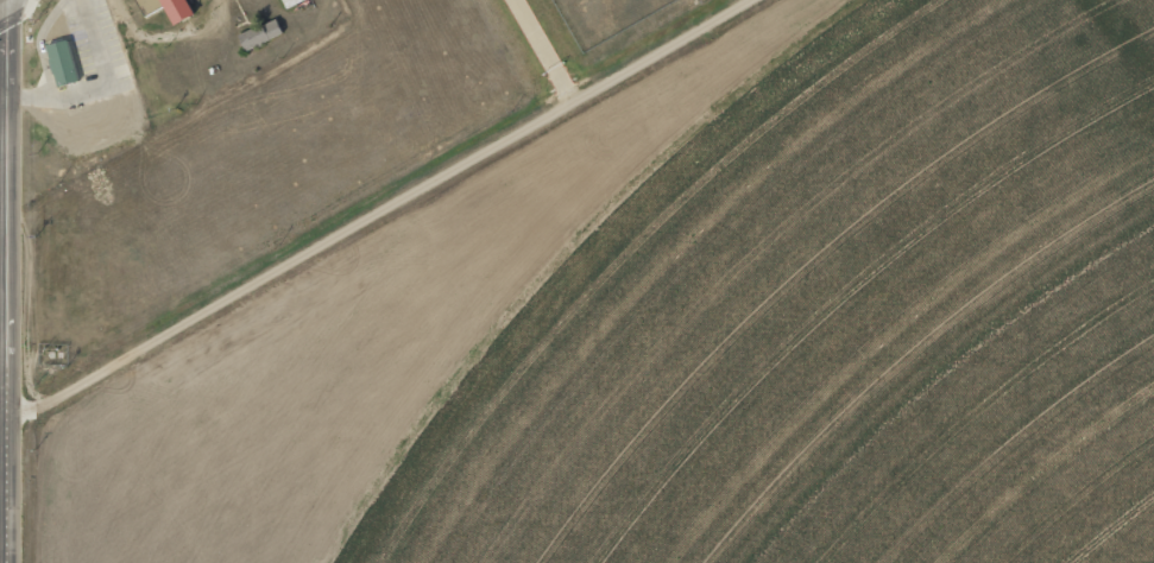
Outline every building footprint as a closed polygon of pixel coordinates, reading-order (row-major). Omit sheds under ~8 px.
[(177,12),(198,0),(171,0),(177,12)] [(240,23),(250,39),(285,21),(277,5),(240,23)] [(244,51),(283,35),(276,18),(237,34),(244,51)] [(46,31),(58,70),(78,64),(68,24),(46,31)] [(76,82),(69,41),(46,45),(54,86),(76,82)]
